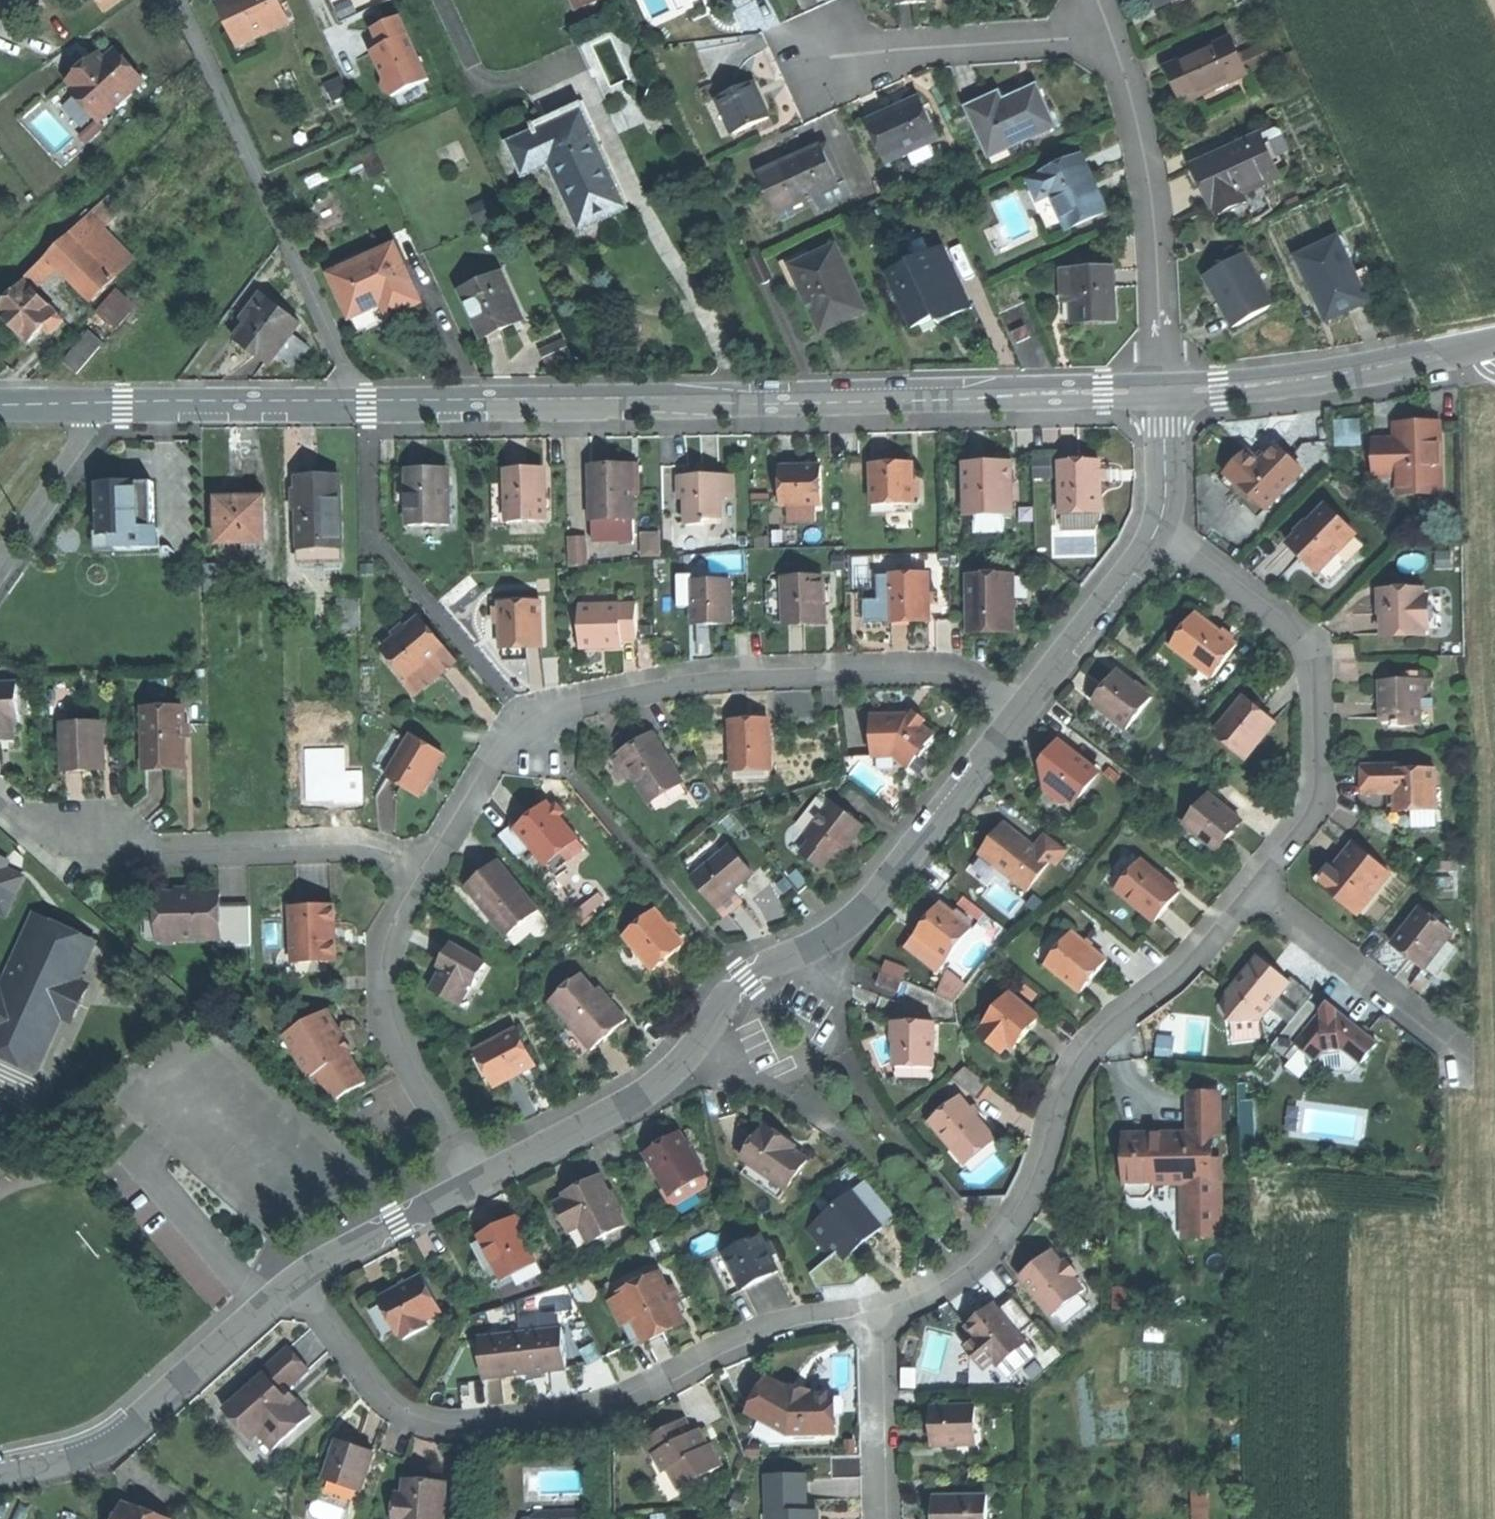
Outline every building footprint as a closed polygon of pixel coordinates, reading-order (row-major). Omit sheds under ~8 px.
[(101,14),(120,0),(91,0),(101,14)] [(240,50),(291,28),(279,0),(231,0),(221,4),(240,50)] [(691,11),(711,2),(716,0),(686,0),(691,11)] [(1158,8),(1176,0),(1154,0),(1158,8)] [(401,19),(373,31),(382,50),(371,54),(384,83),(382,88),(386,98),(392,100),(430,83),(401,19)] [(1180,88),(1187,103),(1246,78),(1239,61),(1233,47),(1173,72),(1180,88)] [(1265,50),(1239,61),(1246,78),(1272,67),(1265,50)] [(77,74),(68,82),(74,89),(101,119),(141,84),(114,54),(102,64),(99,60),(86,72),(83,68),(77,74)] [(96,57),(83,68),(86,72),(99,60),(96,57)] [(718,98),(734,134),(770,119),(762,100),(754,82),(718,98)] [(970,108),(993,158),(1057,128),(1039,87),(1016,98),(1012,89),(988,100),(970,108)] [(96,123),(101,119),(74,89),(69,93),(96,123)] [(538,120),(542,130),(587,110),(594,125),(599,123),(588,98),(538,120)] [(871,123),(889,165),(941,143),(923,101),(892,114),(871,123)] [(594,125),(587,110),(542,130),(513,143),(528,178),(553,167),(582,233),(607,222),(632,212),(594,125)] [(1278,129),(1262,136),(1273,160),(1288,153),(1278,129)] [(1262,136),(1194,166),(1204,189),(1214,211),(1220,208),(1224,217),(1248,206),(1243,195),(1281,177),(1273,160),(1262,136)] [(798,162),(780,169),(797,209),(840,191),(823,151),(798,162)] [(1083,161),(1028,185),(1036,202),(1051,195),(1068,232),(1107,215),(1095,187),(1083,161)] [(99,202),(84,217),(99,231),(114,217),(99,202)] [(84,217),(65,236),(110,280),(129,261),(99,231),(84,217)] [(65,236),(45,256),(55,266),(89,301),(110,280),(65,236)] [(1300,259),(1329,322),(1349,313),(1368,305),(1339,241),(1300,259)] [(400,248),(333,275),(347,310),(378,297),(387,320),(404,313),(423,305),(400,248)] [(838,249),(795,268),(824,333),(846,323),(867,314),(838,249)] [(945,252),(889,276),(913,332),(938,321),(941,328),(956,321),(973,314),(945,252)] [(20,281),(23,284),(31,291),(55,266),(45,256),(20,281)] [(1229,316),(1236,331),(1276,311),(1250,258),(1209,278),(1217,294),(1222,292),(1228,304),(1233,314),(1229,316)] [(1115,271),(1066,271),(1066,297),(1075,297),(1075,326),(1115,326),(1115,297),(1115,271)] [(466,292),(487,340),(508,331),(525,323),(504,275),(466,292)] [(23,284),(0,307),(0,318),(10,328),(26,344),(38,333),(42,337),(59,320),(31,291),(23,284)] [(84,336),(98,348),(131,311),(112,294),(79,331),(84,336)] [(298,324),(258,295),(245,312),(250,315),(243,325),(231,341),(249,354),(266,367),(275,355),(289,336),(298,324)] [(356,332),(387,320),(378,297),(347,310),(356,332)] [(238,322),(243,325),(250,315),(245,312),(238,322)] [(1009,335),(1013,346),(1029,339),(1025,329),(1009,335)] [(70,379),(98,348),(84,336),(56,367),(70,379)] [(305,348),(289,336),(275,355),(291,367),(305,348)] [(544,347),(550,361),(575,350),(569,337),(544,347)] [(1414,429),(1395,430),(1395,444),(1372,444),(1373,481),(1395,480),(1396,498),(1438,498),(1437,429),(1414,429)] [(1259,501),(1269,511),(1303,477),(1280,453),(1262,470),(1251,459),(1238,471),(1230,479),(1255,504),(1259,501)] [(1037,457),(1037,476),(1053,475),(1053,457),(1037,457)] [(888,463),(870,463),(870,505),(912,504),(911,462),(888,463)] [(982,463),(962,463),(962,510),(1007,510),(1006,462),(982,463)] [(802,465),(780,465),(781,505),(788,505),(817,504),(823,504),(823,465),(802,465)] [(1099,468),(1056,469),(1056,517),(1092,517),(1099,517),(1099,500),(1099,489),(1099,475),(1099,468)] [(608,470),(589,470),(589,523),(631,522),(631,498),(630,469),(608,470)] [(639,469),(630,469),(631,498),(639,498),(639,469)] [(396,504),(409,504),(408,475),(396,475),(396,504)] [(426,475),(408,475),(409,504),(409,526),(451,526),(451,509),(446,509),(446,489),(452,489),(452,475),(426,475)] [(528,477),(509,477),(509,486),(509,524),(547,524),(547,477),(528,477)] [(733,478),(724,479),(724,499),(733,499),(733,478)] [(316,480),(295,480),(297,565),(340,564),(338,479),(316,480)] [(703,479),(682,480),(682,502),(687,502),(688,527),(707,527),(707,520),(721,520),(720,499),(724,499),(724,479),(703,479)] [(1259,521),(1269,511),(1259,501),(1255,504),(1230,479),(1224,485),(1259,521)] [(125,483),(98,484),(100,536),(114,535),(114,549),(157,548),(157,528),(154,528),(152,482),(125,483)] [(495,524),(509,524),(509,486),(494,486),(495,524)] [(241,500),(219,501),(220,545),(243,545),(262,545),(266,545),(266,500),(241,500)] [(817,522),(817,504),(788,505),(788,522),(817,522)] [(1305,560),(1319,576),(1357,541),(1327,509),(1290,544),(1305,560)] [(1009,531),(1008,515),(978,515),(978,531),(1009,531)] [(1092,537),(1092,517),(1056,517),(1057,536),(1092,537)] [(631,542),(631,522),(589,523),(590,542),(631,542)] [(665,554),(665,529),(643,529),(644,554),(665,554)] [(568,545),(568,571),(586,571),(586,545),(568,545)] [(746,569),(745,550),(711,552),(712,571),(746,569)] [(340,571),(340,564),(297,565),(297,572),(340,571)] [(864,620),(889,620),(889,575),(880,575),(880,598),(864,598),(864,620)] [(928,575),(889,575),(889,620),(910,620),(928,620),(928,575)] [(823,577),(783,579),(784,622),(804,622),(825,621),(823,577)] [(765,623),(784,622),(783,579),(764,579),(765,623)] [(1008,581),(965,581),(966,630),(1008,629),(1008,609),(1008,581)] [(712,623),(730,623),(730,585),(692,585),(692,623),(712,623)] [(1421,595),(1382,596),(1383,620),(1383,641),(1422,640),(1421,595)] [(336,601),(337,630),(359,630),(359,601),(336,601)] [(542,601),(500,601),(501,640),(521,640),(542,640),(542,601)] [(636,603),(580,604),(581,648),(602,648),(623,647),(623,638),(637,637),(636,603)] [(1163,646),(1172,653),(1197,621),(1189,614),(1163,646)] [(389,650),(413,680),(449,651),(425,621),(389,650)] [(1172,653),(1207,682),(1233,650),(1215,636),(1197,621),(1172,653)] [(459,663),(449,651),(413,680),(423,692),(441,678),(459,663)] [(1095,700),(1128,726),(1152,697),(1118,671),(1106,686),(1095,700)] [(0,685),(0,737),(13,737),(13,722),(18,722),(17,684),(0,685)] [(1425,685),(1376,686),(1377,706),(1377,729),(1392,728),(1392,734),(1416,734),(1416,713),(1425,713),(1425,685)] [(1210,735),(1241,762),(1255,745),(1269,728),(1238,702),(1210,735)] [(184,710),(143,711),(144,768),(163,768),(185,767),(184,710)] [(871,715),(871,756),(893,756),(910,767),(921,750),(932,732),(920,724),(923,719),(911,711),(906,720),(900,715),(871,715)] [(752,723),(733,724),(735,771),(774,770),(772,722),(752,723)] [(101,723),(61,725),(63,772),(83,771),(103,770),(101,723)] [(639,747),(620,759),(632,776),(636,773),(654,799),(685,778),(656,735),(639,747)] [(392,778),(423,797),(435,778),(448,756),(416,737),(392,778)] [(1092,775),(1055,747),(1047,759),(1039,768),(1058,782),(1050,793),(1069,807),(1092,775)] [(1032,779),(1050,793),(1058,782),(1039,768),(1032,779)] [(774,784),(774,770),(735,771),(735,785),(774,784)] [(1358,802),(1390,801),(1390,773),(1358,773),(1358,786),(1358,802)] [(1431,773),(1390,773),(1390,801),(1390,814),(1431,814),(1431,773)] [(689,784),(685,778),(654,799),(658,805),(689,784)] [(1180,830),(1211,855),(1224,839),(1237,824),(1206,798),(1180,830)] [(534,817),(519,829),(546,862),(578,835),(551,803),(534,817)] [(866,831),(838,806),(813,835),(818,840),(805,855),(822,870),(835,855),(841,860),(853,846),(866,831)] [(973,821),(963,835),(1011,872),(1033,844),(1040,850),(1048,839),(1018,815),(1010,827),(984,807),(973,821)] [(1431,828),(1431,814),(1390,814),(1390,828),(1431,828)] [(587,846),(578,835),(546,862),(555,872),(587,846)] [(699,870),(719,852),(711,844),(691,862),(699,870)] [(695,877),(726,915),(737,906),(745,900),(736,889),(755,874),(733,847),(695,877)] [(1336,873),(1320,892),(1351,919),(1383,882),(1345,849),(1337,858),(1329,867),(1336,873)] [(1101,886),(1114,897),(1138,867),(1124,857),(1101,886)] [(472,886),(511,934),(540,910),(501,862),(484,876),(472,886)] [(1114,897),(1149,926),(1162,910),(1173,896),(1138,867),(1114,897)] [(1313,886),(1320,892),(1336,873),(1329,867),(1313,886)] [(2,913),(19,876),(0,868),(0,911),(2,913)] [(190,893),(158,894),(158,915),(159,934),(159,941),(163,945),(172,945),(177,941),(217,940),(217,945),(249,945),(248,905),(219,906),(218,893),(190,893)] [(975,928),(938,904),(927,922),(917,936),(954,960),(975,928)] [(334,907),(290,908),(291,964),(335,963),(335,935),(334,907)] [(671,956),(686,944),(657,908),(626,933),(655,969),(671,956)] [(29,916),(38,920),(90,943),(92,938),(31,911),(29,916)] [(1400,963),(1413,974),(1445,936),(1416,912),(1384,950),(1400,963)] [(147,934),(159,934),(158,915),(145,915),(141,918),(142,930),(147,934)] [(6,992),(38,920),(29,916),(0,980),(0,990),(6,992)] [(38,920),(6,992),(8,993),(0,1010),(0,1054),(33,1069),(58,1013),(66,1017),(74,1000),(71,999),(78,984),(73,981),(90,943),(38,920)] [(1037,953),(1049,963),(1075,933),(1063,923),(1037,953)] [(1049,963),(1082,991),(1096,975),(1108,960),(1075,933),(1049,963)] [(947,970),(954,960),(917,936),(910,947),(947,970)] [(487,964),(445,946),(441,956),(436,968),(444,971),(434,993),(460,1004),(468,985),(477,989),(487,964)] [(1247,1032),(1262,1014),(1285,986),(1271,974),(1254,960),(1215,1006),(1213,1017),(1230,1032),(1247,1032)] [(889,969),(882,986),(902,995),(909,977),(889,969)] [(951,969),(937,990),(955,1002),(969,980),(951,969)] [(552,1002),(593,1049),(613,1031),(629,1018),(615,1003),(610,1008),(582,976),(552,1002)] [(87,987),(78,984),(71,999),(74,1000),(66,1017),(73,1020),(87,987)] [(1262,1014),(1285,1033),(1305,1009),(1308,1006),(1285,986),(1262,1014)] [(1043,1022),(1013,995),(990,1021),(993,1023),(984,1034),(999,1048),(1009,1037),(1017,1045),(1020,1048),(1031,1036),(1043,1022)] [(1319,1021),(1305,1009),(1285,1033),(1269,1051),(1284,1064),(1292,1054),(1311,1069),(1320,1059),(1340,1059),(1357,1072),(1373,1052),(1352,1034),(1334,1019),(1319,1021)] [(1209,1013),(1161,1013),(1161,1055),(1209,1055),(1209,1013)] [(328,1015),(283,1037),(305,1082),(308,1081),(313,1091),(323,1100),(330,1097),(332,1100),(360,1086),(346,1056),(348,1055),(341,1040),(328,1015)] [(936,1022),(897,1021),(897,1041),(897,1069),(935,1070),(936,1022)] [(518,1030),(481,1049),(500,1085),(519,1075),(537,1065),(518,1030)] [(1007,1055),(1017,1045),(1009,1037),(999,1048),(1007,1055)] [(489,1091),(500,1085),(481,1049),(477,1052),(479,1056),(473,1060),(489,1091)] [(33,1069),(0,1054),(0,1059),(31,1073),(33,1069)] [(964,1083),(983,1101),(994,1090),(975,1072),(964,1083)] [(1186,1134),(1124,1134),(1124,1165),(1124,1197),(1151,1197),(1159,1182),(1182,1182),(1183,1239),(1220,1238),(1220,1160),(1210,1160),(1210,1135),(1220,1135),(1220,1093),(1186,1093),(1186,1134)] [(966,1098),(935,1123),(965,1161),(996,1136),(986,1124),(966,1098)] [(788,1135),(769,1122),(745,1157),(753,1163),(790,1189),(809,1161),(797,1153),(782,1143),(788,1135)] [(1242,1161),(1262,1163),(1263,1153),(1256,1153),(1257,1139),(1253,1138),(1254,1131),(1244,1130),(1242,1161)] [(666,1142),(647,1152),(667,1188),(705,1168),(685,1132),(666,1142)] [(795,1140),(788,1135),(782,1143),(797,1153),(802,1145),(795,1140)] [(1004,1147),(996,1136),(965,1161),(974,1171),(1004,1147)] [(783,1199),(790,1189),(753,1163),(746,1173),(783,1199)] [(711,1180),(705,1168),(667,1188),(672,1200),(711,1180)] [(583,1189),(562,1200),(576,1228),(585,1223),(593,1240),(625,1224),(617,1208),(608,1191),(602,1180),(583,1189)] [(1178,1239),(1183,1239),(1182,1182),(1159,1182),(1151,1197),(1151,1213),(1162,1213),(1178,1239)] [(613,1188),(608,1191),(617,1208),(622,1206),(613,1188)] [(854,1195),(809,1233),(835,1264),(848,1253),(853,1259),(868,1247),(885,1232),(854,1195)] [(1124,1214),(1151,1213),(1151,1197),(1124,1197),(1124,1214)] [(577,1249),(593,1240),(585,1223),(576,1228),(568,1232),(577,1249)] [(496,1234),(480,1242),(484,1250),(500,1281),(510,1276),(533,1264),(522,1241),(516,1228),(514,1225),(496,1234)] [(521,1225),(516,1228),(522,1241),(528,1238),(521,1225)] [(728,1255),(747,1293),(765,1283),(784,1274),(764,1236),(728,1255)] [(496,1293),(514,1283),(510,1276),(500,1281),(484,1250),(477,1254),(496,1293)] [(1022,1279),(1053,1318),(1059,1313),(1081,1295),(1086,1291),(1075,1278),(1080,1274),(1072,1263),(1065,1268),(1053,1254),(1036,1268),(1022,1279)] [(733,1300),(747,1293),(728,1255),(714,1262),(733,1300)] [(541,1279),(533,1264),(510,1276),(514,1283),(518,1290),(541,1279)] [(401,1285),(381,1295),(399,1331),(426,1318),(442,1310),(424,1274),(401,1285)] [(639,1324),(649,1344),(669,1334),(687,1325),(678,1308),(669,1291),(663,1279),(626,1299),(639,1324)] [(675,1288),(669,1291),(678,1308),(684,1305),(675,1288)] [(1090,1307),(1081,1295),(1059,1313),(1068,1324),(1090,1307)] [(626,1330),(639,1324),(626,1299),(613,1305),(626,1330)] [(996,1302),(984,1312),(993,1323),(1004,1313),(996,1302)] [(1017,1303),(1004,1313),(1022,1335),(1035,1325),(1017,1303)] [(976,1319),(968,1325),(978,1338),(973,1342),(992,1366),(995,1370),(1029,1343),(1022,1335),(1004,1313),(993,1323),(984,1312),(976,1319)] [(562,1316),(520,1321),(521,1337),(563,1332),(562,1316)] [(430,1325),(426,1318),(399,1331),(403,1339),(430,1325)] [(482,1336),(483,1341),(521,1337),(520,1321),(482,1336)] [(637,1351),(649,1344),(639,1324),(626,1330),(637,1351)] [(950,1382),(949,1365),(946,1330),(920,1333),(923,1365),(903,1367),(905,1386),(950,1382)] [(521,1337),(526,1374),(549,1372),(568,1369),(563,1332),(521,1337)] [(507,1376),(526,1374),(521,1337),(483,1341),(487,1379),(507,1376)] [(986,1370),(992,1366),(973,1342),(967,1347),(986,1370)] [(1039,1355),(1029,1343),(995,1370),(1005,1382),(1039,1355)] [(262,1372),(224,1404),(245,1430),(257,1428),(270,1443),(308,1412),(285,1384),(305,1368),(295,1356),(285,1344),(258,1367),(262,1372)] [(763,1424),(789,1437),(837,1438),(837,1398),(798,1397),(784,1390),(768,1381),(750,1417),(763,1424)] [(937,1444),(980,1443),(979,1408),(937,1409),(937,1427),(937,1444)] [(664,1432),(646,1443),(663,1474),(669,1470),(680,1489),(724,1465),(714,1448),(704,1453),(686,1420),(664,1432)] [(837,1446),(837,1438),(789,1437),(763,1424),(756,1437),(772,1447),(837,1446)] [(351,1441),(337,1437),(324,1476),(358,1488),(371,1448),(351,1441)] [(355,1498),(358,1488),(324,1476),(318,1495),(345,1504),(347,1495),(355,1498)] [(402,1480),(402,1490),(393,1490),(392,1518),(441,1518),(442,1481),(420,1480),(402,1480)] [(768,1482),(769,1518),(779,1518),(818,1518),(809,1518),(809,1503),(809,1481),(768,1482)] [(939,1495),(940,1516),(940,1518),(993,1518),(992,1495),(939,1495)] [(1194,1517),(1208,1517),(1208,1498),(1194,1498),(1194,1517)] [(126,1504),(121,1518),(169,1518),(126,1504)]
